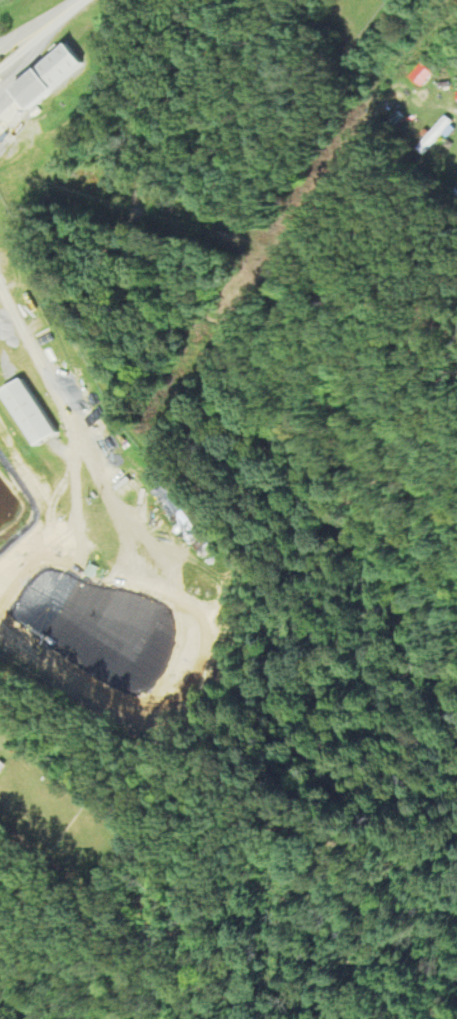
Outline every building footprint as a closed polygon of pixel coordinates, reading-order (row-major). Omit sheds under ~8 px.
[(79,63),(24,110),(7,90),(63,44),(79,63)] [(20,378),(54,431),(36,442),(2,389),(20,378)] [(8,764),(0,759),(0,777),(8,764)]
